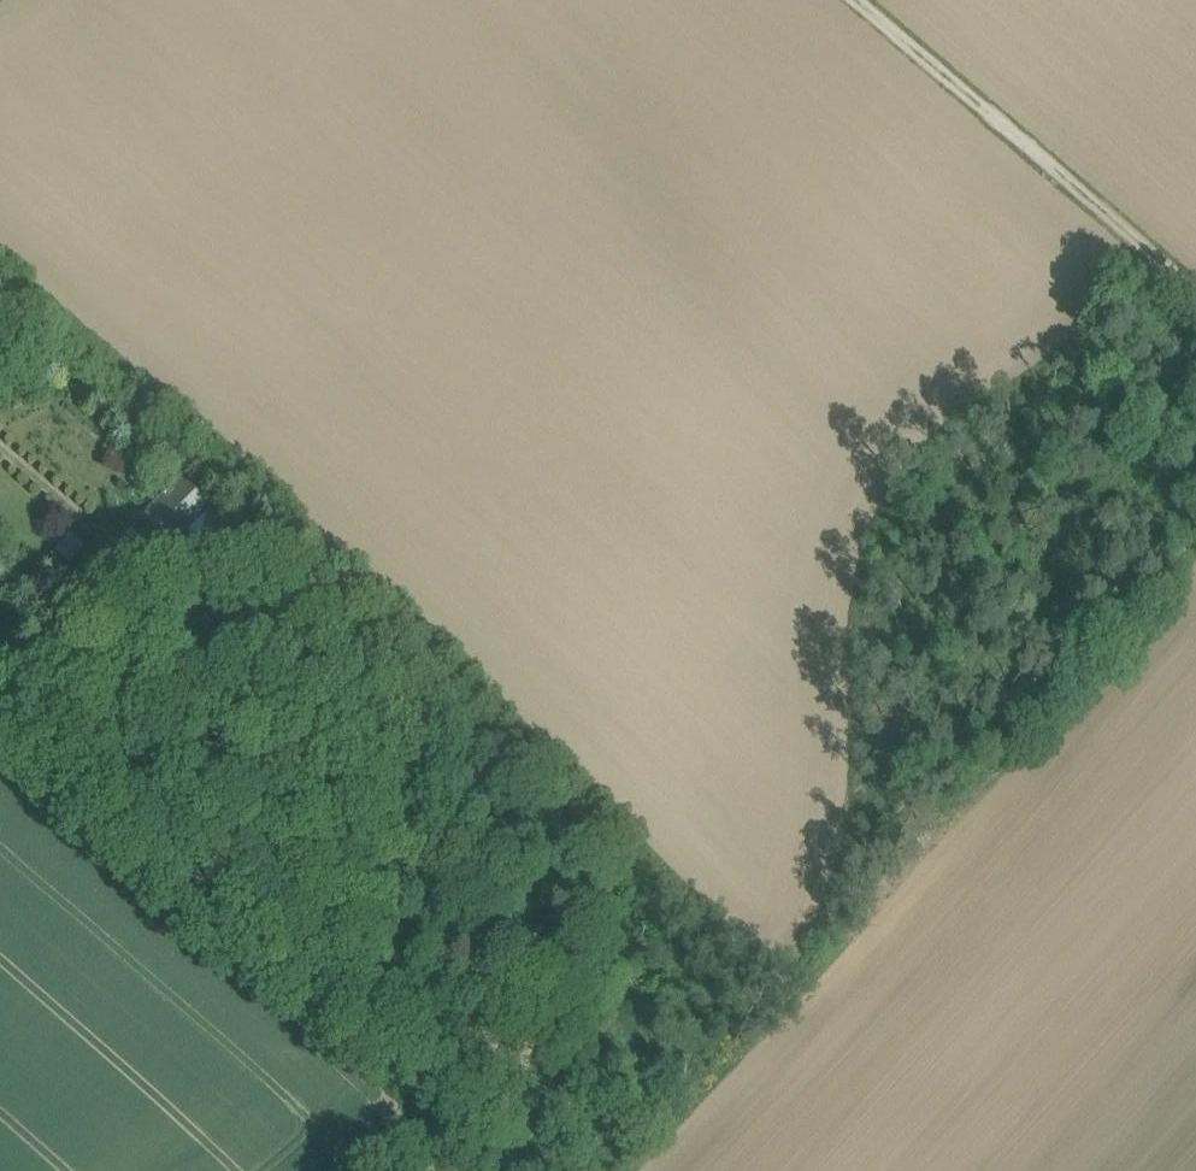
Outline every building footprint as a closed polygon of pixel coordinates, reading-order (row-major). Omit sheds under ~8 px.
[(169,565),(194,540),(186,532),(209,508),(182,481),(149,513),(148,513),(133,529),(169,565)] [(209,508),(186,532),(194,540),(199,546),(223,522),(209,508)]
